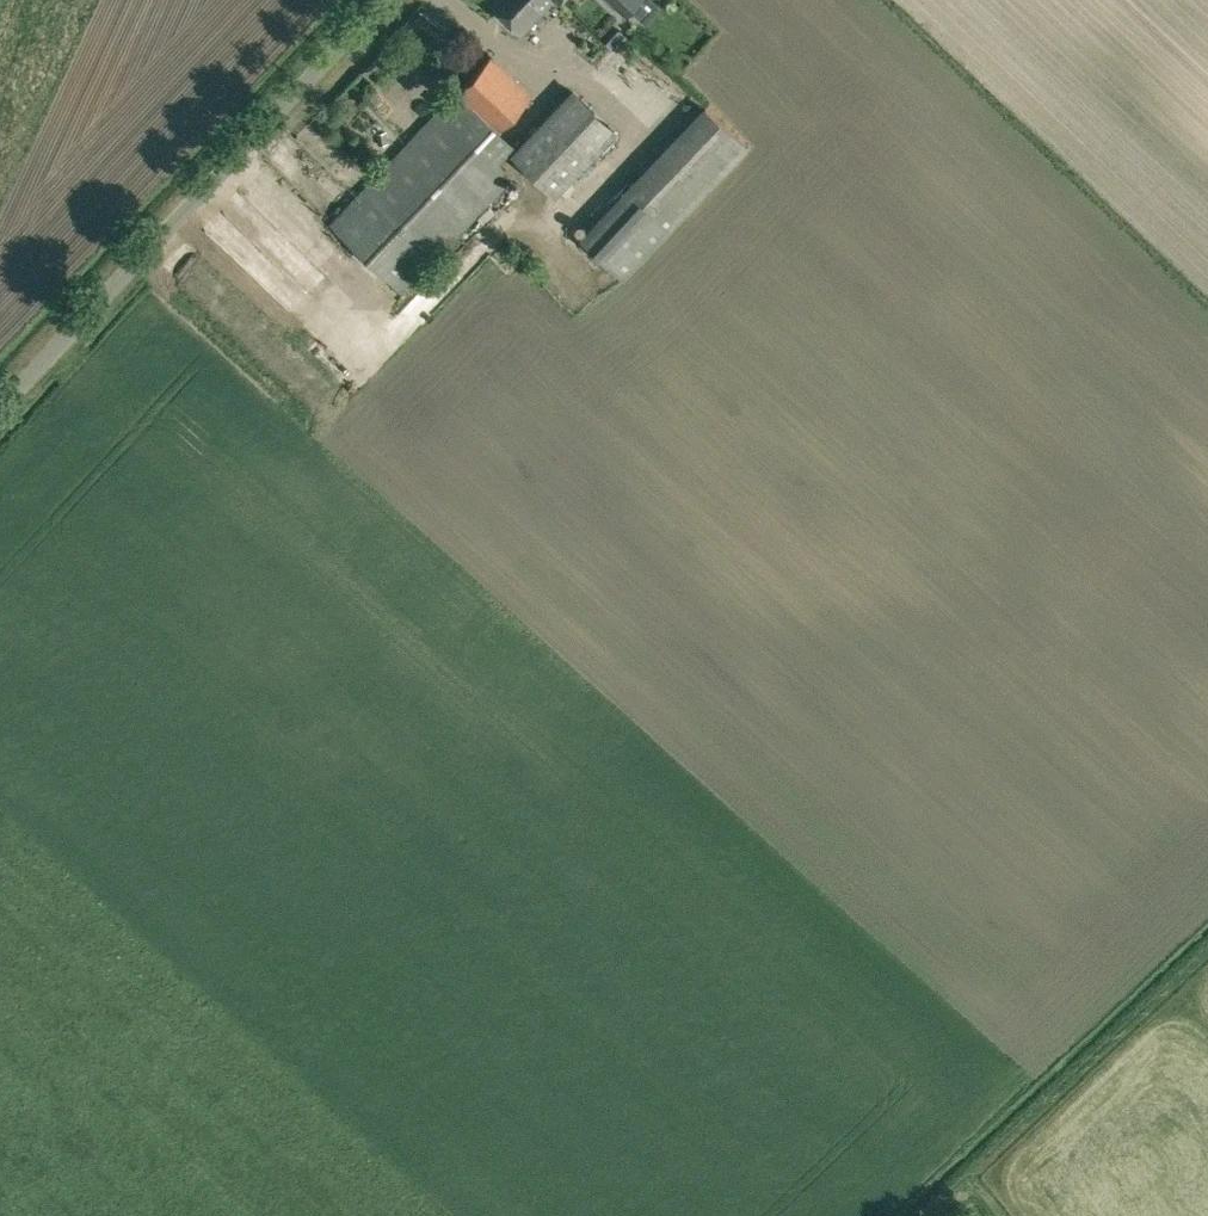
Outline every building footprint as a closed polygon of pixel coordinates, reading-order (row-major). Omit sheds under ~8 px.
[(520,31),(549,0),(488,0),(520,31)] [(626,13),(639,0),(612,0),(626,13)] [(441,105),(330,222),(402,292),(514,176),(499,162),(511,150),(525,164),(555,192),(615,129),(572,89),(521,143),(501,125),(532,94),(492,54),(456,92),(457,93),(443,107),(441,105)] [(747,146),(705,106),(581,237),(623,276),(747,146)]
